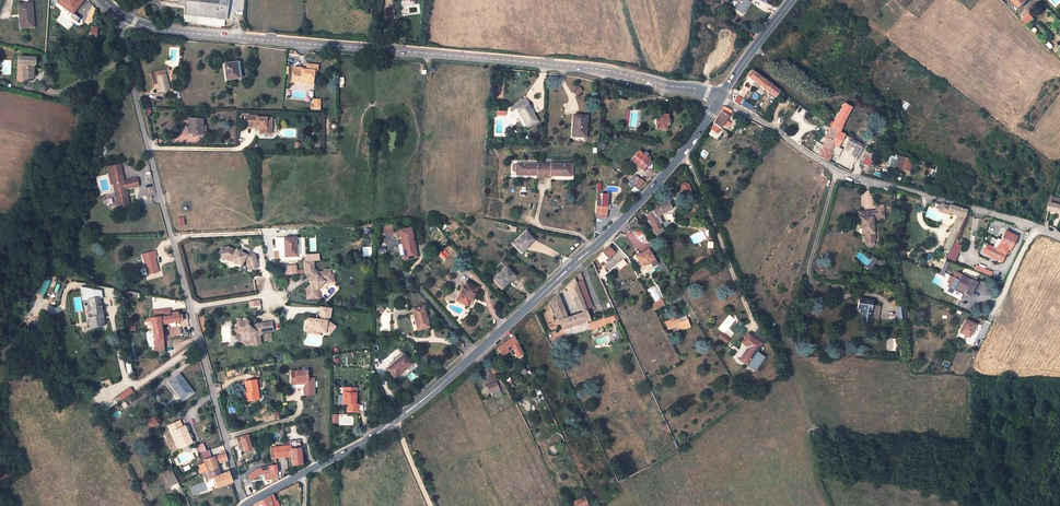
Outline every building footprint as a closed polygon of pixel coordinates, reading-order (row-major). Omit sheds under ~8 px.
[(59,0),(57,0),(57,2),(72,13),(76,9),(71,5),(70,7),(61,0),(59,0)] [(61,0),(70,7),(71,5),(76,9),(82,0),(59,0),(61,0)] [(184,7),(183,15),(198,16),(197,22),(197,23),(224,26),(227,0),(185,0),(184,7)] [(736,3),(737,4),(734,9),(742,15),(750,2),(746,0),(732,0),(736,3)] [(20,21),(21,27),(31,27),(30,14),(32,13),(31,4),(19,5),(20,21)] [(1020,19),(1025,25),(1033,18),(1027,12),(1020,19)] [(22,78),(33,79),(34,65),(35,65),(35,58),(19,57),(18,65),(23,65),(22,78)] [(237,62),(224,64),(226,80),(239,78),(237,62)] [(293,67),(292,78),(296,79),(295,83),(306,84),(307,81),(313,82),(313,80),(316,78),(317,65),(307,64),(306,70),(301,70),(301,68),(293,67)] [(169,69),(164,70),(168,83),(172,82),(169,69)] [(164,70),(151,74),(153,84),(157,83),(160,92),(169,89),(168,83),(164,70)] [(753,86),(759,77),(750,71),(746,78),(752,82),(751,85),(753,86)] [(759,77),(753,86),(755,88),(757,85),(765,90),(770,84),(759,77)] [(770,84),(765,90),(775,97),(779,91),(770,84)] [(578,87),(572,92),(576,95),(581,91),(578,87)] [(525,99),(511,106),(513,110),(517,108),(527,127),(538,122),(533,114),(531,114),(530,113),(532,112),(525,99)] [(740,106),(747,110),(749,105),(743,101),(740,106)] [(750,112),(754,114),(759,108),(755,105),(750,112)] [(830,129),(837,132),(837,131),(850,108),(843,105),(833,122),(830,120),(827,126),(830,129)] [(732,111),(725,107),(714,124),(715,125),(712,129),(718,133),(721,128),(732,111)] [(668,115),(657,113),(657,118),(655,118),(655,125),(656,125),(656,129),(666,130),(667,126),(667,119),(668,115)] [(573,115),(572,126),(574,126),(573,136),(585,136),(587,116),(573,115)] [(256,126),(256,127),(261,127),(260,130),(260,133),(267,134),(267,132),(272,133),(272,124),(272,118),(266,118),(256,117),(256,116),(248,116),(248,126),(256,126)] [(188,119),(188,126),(188,133),(191,133),(202,134),(202,130),(202,125),(203,119),(188,119)] [(832,144),(837,132),(830,129),(818,155),(828,161),(832,153),(830,152),(832,148),(836,150),(838,147),(832,144)] [(832,144),(838,147),(843,135),(844,134),(837,131),(837,132),(832,144)] [(864,145),(843,135),(841,141),(854,147),(851,154),(858,158),(864,145)] [(865,162),(869,157),(873,149),(868,147),(861,160),(864,162),(865,162)] [(630,160),(635,164),(637,166),(643,172),(651,162),(645,157),(648,154),(645,152),(642,154),(638,151),(630,160)] [(891,156),(888,166),(894,168),(897,158),(899,159),(900,156),(896,155),(895,157),(891,156)] [(904,171),(905,168),(906,163),(909,163),(911,164),(912,159),(900,156),(899,159),(897,158),(894,168),(904,171)] [(865,162),(864,162),(863,164),(867,166),(868,166),(871,162),(868,161),(870,158),(869,157),(865,162)] [(516,163),(516,173),(519,173),(519,175),(537,176),(537,177),(550,178),(550,176),(568,176),(568,173),(572,174),(572,164),(516,163)] [(107,168),(109,176),(111,184),(113,184),(118,207),(129,205),(126,189),(138,186),(136,179),(124,182),(122,173),(120,165),(107,168)] [(644,182),(640,179),(636,185),(639,187),(644,182)] [(596,199),(595,212),(607,213),(607,209),(607,205),(608,194),(601,194),(601,196),(601,197),(597,197),(597,199),(596,199)] [(1059,213),(1059,204),(1057,203),(1059,198),(1051,196),(1048,209),(1059,213)] [(646,215),(655,233),(662,230),(659,225),(661,224),(658,217),(672,209),(669,203),(646,215)] [(883,203),(875,204),(877,221),(885,220),(883,203)] [(941,204),(938,211),(946,214),(946,213),(949,206),(941,204)] [(949,233),(947,239),(942,250),(949,253),(953,243),(967,211),(949,206),(946,213),(956,217),(951,229),(950,228),(948,233),(949,233)] [(867,220),(860,220),(862,235),(864,235),(865,244),(867,244),(869,247),(873,246),(875,244),(875,242),(874,238),(874,234),(872,219),(867,220)] [(392,224),(384,225),(384,233),(392,233),(392,224)] [(411,228),(399,230),(405,260),(417,257),(411,228)] [(1007,249),(1009,250),(1015,236),(1005,230),(995,249),(986,244),(982,251),(1001,261),(1007,249)] [(526,232),(513,244),(521,252),(534,240),(526,232)] [(284,239),(285,248),(286,248),(287,256),(297,255),(296,238),(284,239)] [(953,243),(949,253),(947,259),(953,262),(960,246),(953,243)] [(612,253),(606,247),(601,253),(606,258),(603,262),(605,263),(609,259),(607,258),(612,253)] [(220,254),(221,258),(223,259),(227,258),(231,260),(230,262),(236,264),(241,267),(244,261),(247,263),(248,268),(256,265),(257,265),(255,257),(248,254),(247,257),(242,255),(241,256),(239,255),(239,254),(236,252),(235,253),(228,250),(221,252),(220,254)] [(439,254),(443,258),(448,254),(444,250),(439,254)] [(154,251),(142,255),(147,274),(156,272),(155,268),(157,268),(154,258),(156,257),(154,251)] [(647,264),(653,260),(647,251),(635,258),(641,267),(647,264)] [(647,264),(650,269),(653,268),(656,265),(653,260),(647,264)] [(626,266),(622,261),(616,266),(619,271),(626,266)] [(943,276),(948,263),(943,261),(938,275),(943,276)] [(303,262),(304,273),(310,280),(309,285),(304,291),(304,299),(316,299),(316,294),(315,294),(315,290),(323,282),(327,282),(327,277),(329,277),(329,276),(329,271),(322,271),(322,273),(317,273),(313,269),(313,262),(303,262)] [(648,270),(650,269),(647,264),(641,267),(640,267),(644,273),(648,270)] [(974,270),(991,277),(993,272),(975,265),(974,270)] [(294,266),(284,267),(285,276),(295,275),(294,266)] [(506,268),(494,279),(501,288),(514,277),(506,268)] [(599,280),(606,274),(603,271),(597,276),(599,280)] [(952,291),(953,290),(952,289),(958,275),(953,273),(950,279),(948,286),(947,289),(952,291)] [(975,283),(958,275),(952,289),(953,290),(969,297),(975,283)] [(315,290),(317,291),(324,284),(332,284),(332,276),(329,276),(329,277),(327,277),(327,282),(323,282),(315,290)] [(574,279),(565,288),(572,299),(581,314),(566,319),(557,296),(549,303),(562,330),(588,317),(585,309),(576,283),(574,279)] [(581,281),(576,283),(585,309),(590,307),(581,281)] [(477,288),(466,282),(457,300),(469,306),(472,300),(471,300),(473,296),(474,296),(477,288)] [(876,318),(878,305),(871,303),(872,298),(858,295),(856,305),(862,306),(859,318),(867,320),(868,317),(876,318)] [(100,298),(88,300),(91,318),(87,318),(89,328),(104,326),(100,298)] [(661,299),(651,304),(654,310),(664,305),(661,299)] [(424,306),(412,309),(418,330),(429,327),(424,306)] [(307,320),(306,326),(307,328),(313,329),(313,331),(319,332),(325,333),(325,332),(326,332),(329,335),(335,328),(328,321),(329,318),(330,318),(332,309),(321,307),(319,316),(321,317),(320,320),(319,320),(319,321),(315,321),(314,319),(309,319),(307,320)] [(153,311),(154,318),(170,316),(170,313),(169,309),(153,311)] [(178,315),(172,316),(170,316),(154,318),(151,318),(153,332),(161,331),(160,325),(179,321),(179,317),(178,315)] [(592,329),(618,322),(616,315),(590,322),(592,329)] [(674,319),(665,322),(668,330),(672,328),(672,329),(676,327),(677,330),(681,328),(681,329),(690,325),(687,319),(679,323),(678,320),(670,323),(675,321),(674,319)] [(245,320),(243,324),(237,324),(236,327),(236,331),(237,332),(240,331),(243,333),(242,335),(250,341),(252,340),(254,341),(255,345),(262,344),(261,337),(264,333),(273,331),(271,323),(256,325),(253,330),(248,326),(249,325),(248,322),(245,320)] [(959,334),(964,337),(969,339),(974,325),(965,320),(959,334)] [(307,333),(319,334),(319,332),(313,331),(313,329),(307,328),(306,326),(305,330),(307,333)] [(161,331),(153,332),(155,351),(164,350),(161,331)] [(721,333),(718,337),(726,344),(729,339),(721,333)] [(747,348),(738,361),(745,366),(760,344),(747,334),(741,344),(747,348)] [(512,348),(517,356),(523,353),(515,336),(497,348),(502,356),(512,348)] [(400,358),(387,369),(394,378),(411,364),(409,361),(404,355),(403,354),(399,357),(400,358)] [(307,371),(290,372),(291,384),(296,384),(296,382),(305,381),(308,381),(307,379),(307,371)] [(179,374),(169,382),(183,400),(193,392),(179,374)] [(305,388),(304,388),(304,396),(315,395),(314,378),(307,379),(308,381),(308,388),(305,388)] [(245,382),(246,393),(247,393),(249,401),(259,399),(256,380),(245,382)] [(491,396),(495,394),(501,391),(497,382),(487,386),(490,393),(491,396)] [(132,392),(130,388),(119,396),(121,400),(132,392)] [(343,388),(342,393),(344,393),(344,404),(347,404),(347,411),(358,411),(359,404),(355,404),(355,398),(355,393),(357,393),(357,388),(343,388)] [(168,426),(170,432),(173,431),(180,448),(192,443),(184,426),(182,427),(180,421),(168,426)] [(289,425),(282,427),(283,430),(284,434),(291,432),(289,425)] [(173,431),(170,432),(178,449),(180,448),(173,431)] [(247,435),(236,438),(238,446),(243,444),(245,451),(251,449),(247,435)] [(271,461),(275,461),(274,458),(289,457),(291,456),(291,460),(292,465),(302,464),(299,441),(282,442),(283,445),(283,447),(277,447),(274,448),(270,448),(271,461)] [(197,446),(200,453),(206,451),(203,444),(197,446)] [(206,451),(200,453),(203,460),(211,458),(208,450),(206,451)] [(226,453),(221,455),(214,457),(216,464),(228,461),(226,453)] [(232,481),(229,472),(220,475),(216,464),(214,457),(211,458),(203,460),(205,463),(207,470),(208,471),(203,473),(204,476),(205,478),(209,476),(210,478),(210,479),(213,478),(215,485),(213,486),(214,489),(232,481)] [(276,466),(269,466),(260,467),(261,474),(270,473),(277,472),(276,466)] [(170,470),(168,467),(161,471),(165,478),(173,474),(173,473),(171,470),(170,470)] [(178,482),(173,474),(165,478),(169,487),(178,482)] [(147,480),(140,484),(142,489),(149,486),(147,480)] [(271,504),(272,504),(269,497),(257,504),(254,505),(272,505),(271,504)]
